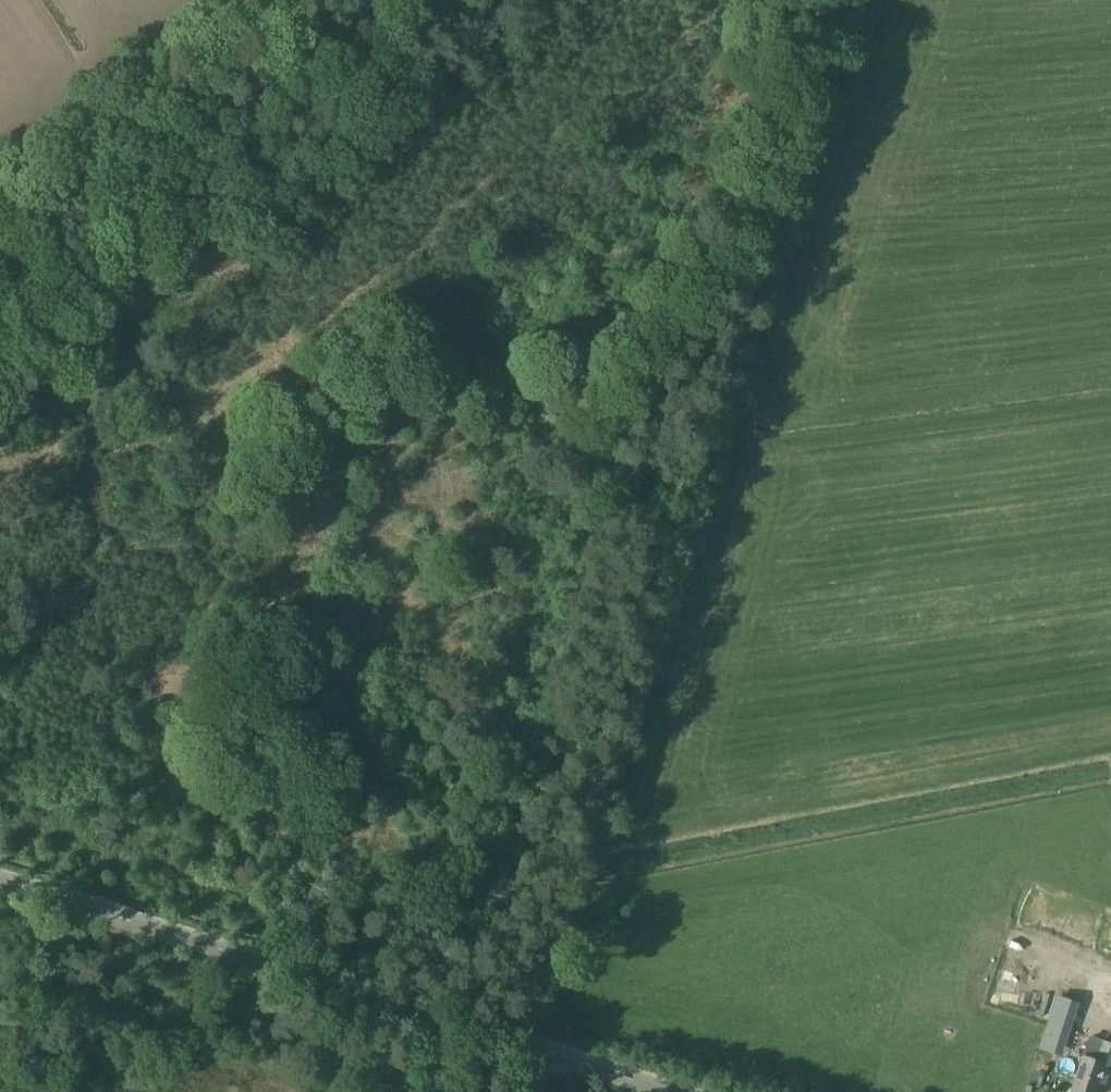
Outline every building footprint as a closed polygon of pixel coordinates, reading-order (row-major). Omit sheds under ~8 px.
[(1079,1034),(1081,1020),(1058,1017),(1056,1031),(1079,1034)] [(1072,1091),(1074,1091),(1095,1091),(1098,1082),(1103,1084),(1110,1060),(1110,1045),(1089,1038),(1072,1091)]
